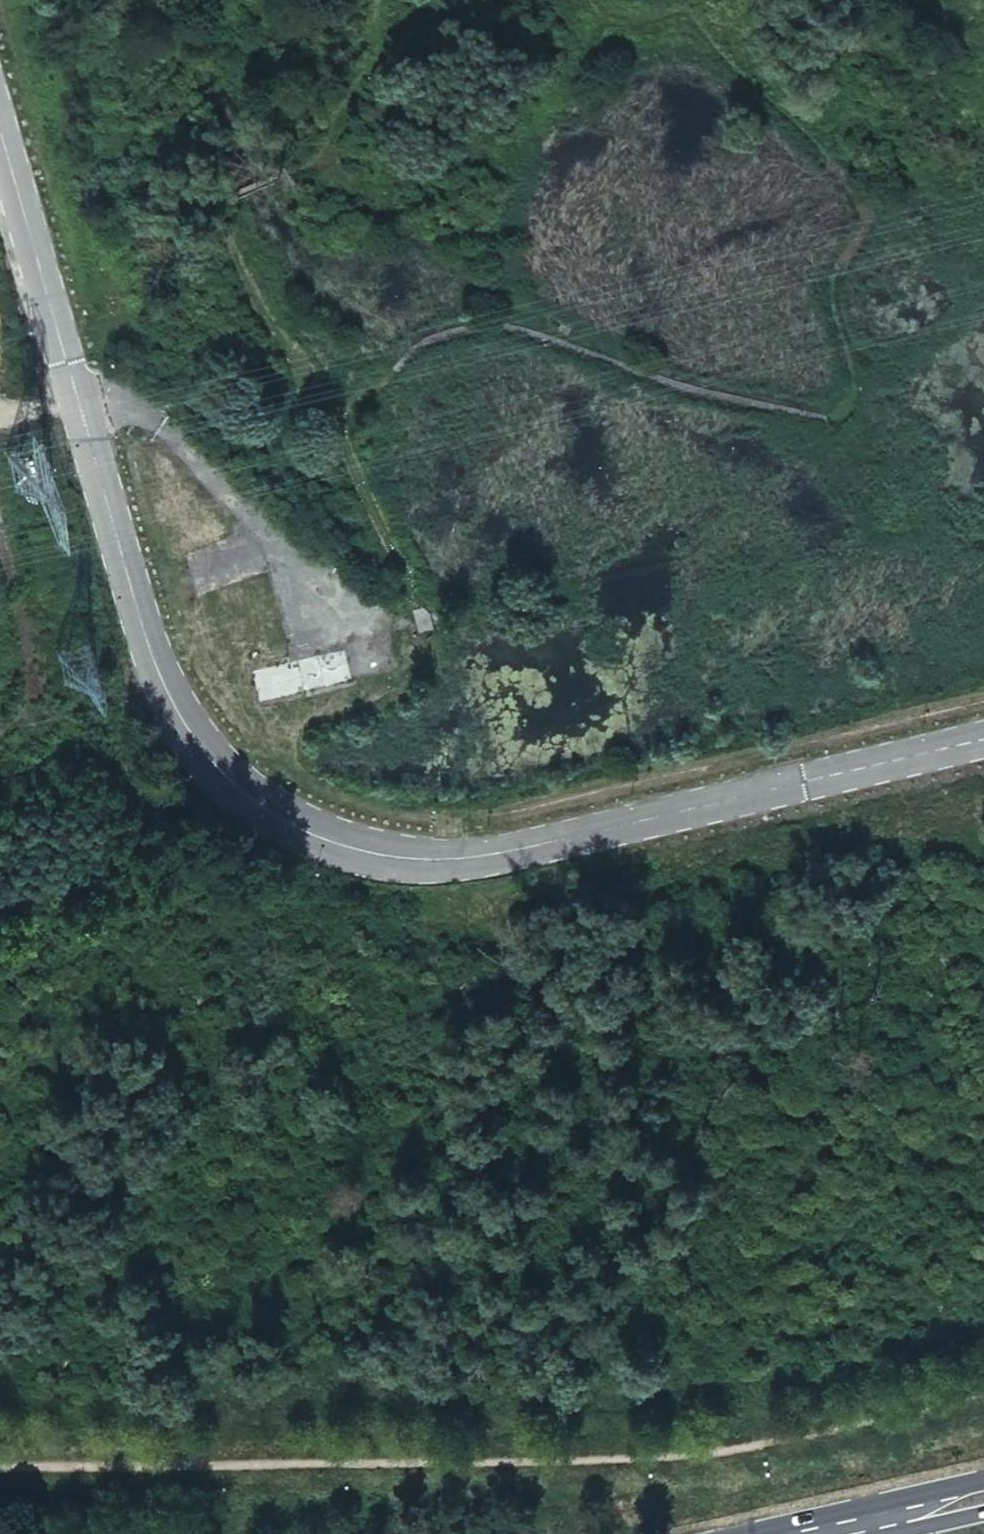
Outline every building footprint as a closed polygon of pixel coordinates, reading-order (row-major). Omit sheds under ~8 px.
[(352,680),(345,647),(252,668),(260,701),(352,680)]
